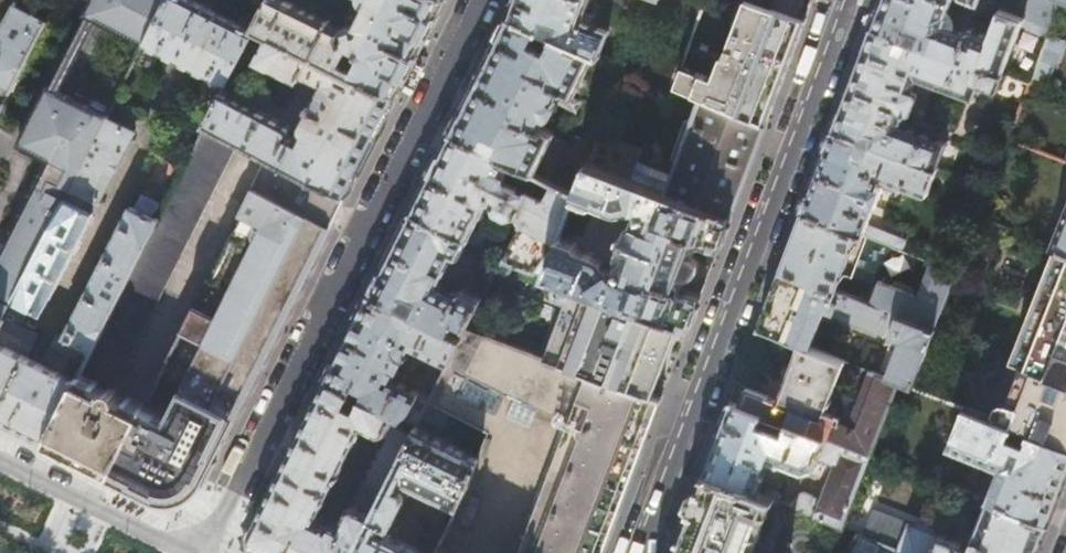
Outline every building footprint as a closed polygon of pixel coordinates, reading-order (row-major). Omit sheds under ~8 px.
[(91,2),(85,13),(88,15),(52,86),(49,84),(19,144),(50,159),(52,155),(56,157),(60,150),(37,137),(61,90),(62,91),(98,20),(104,23),(105,20),(99,16),(106,2),(101,0),(96,0),(94,3),(91,2)] [(170,0),(101,0),(106,2),(99,16),(105,20),(104,23),(147,45),(148,42),(170,0)] [(257,31),(197,0),(170,0),(148,42),(230,84),(248,48),(254,37),(257,31)] [(259,26),(399,96),(423,48),(447,0),(364,0),(365,1),(366,2),(368,3),(369,4),(361,22),(359,21),(356,20),(353,20),(351,21),(348,23),(346,26),(294,0),(272,0),(259,26)] [(509,16),(538,28),(554,35),(596,53),(600,54),(609,30),(592,24),(595,15),(586,12),(591,0),(515,0),(509,16)] [(689,48),(706,55),(714,58),(735,0),(706,0),(689,48)] [(1063,0),(1031,0),(1025,16),(1002,8),(992,35),(986,32),(987,29),(986,27),(978,25),(976,25),(975,28),(971,28),(970,31),(948,22),(956,0),(885,0),(875,26),(1005,74),(1026,19),(1053,28),(1063,0)] [(14,2),(0,30),(0,82),(14,89),(49,20),(14,2)] [(538,28),(509,16),(482,72),(452,132),(537,173),(557,132),(543,124),(548,114),(553,116),(558,108),(560,101),(556,98),(561,88),(575,95),(596,53),(554,35),(548,49),(531,42),(538,28)] [(754,86),(778,95),(789,66),(799,39),(753,21),(720,104),(743,114),(754,86)] [(399,96),(259,26),(257,31),(254,37),(267,43),(262,55),(260,59),(301,80),(305,73),(326,84),(314,105),(311,104),(309,108),(311,109),(302,127),(303,131),(306,132),(302,139),(291,133),(293,128),(291,125),(227,90),(210,122),(241,138),(272,155),(348,196),(374,145),(399,96)] [(1005,74),(875,26),(836,129),(939,168),(950,140),(903,122),(906,114),(908,115),(910,111),(912,111),(916,109),(921,95),(920,91),(916,89),(921,76),(976,96),(982,82),(1000,89),(1005,74)] [(1064,36),(1051,31),(1033,79),(1045,84),(1064,36)] [(267,43),(254,37),(248,48),(262,55),(267,43)] [(619,38),(611,59),(626,65),(638,70),(646,49),(619,38)] [(675,86),(687,54),(654,41),(642,72),(675,86)] [(706,55),(689,48),(687,54),(675,86),(692,93),(706,55)] [(111,116),(62,91),(61,90),(37,137),(60,150),(56,157),(52,155),(50,159),(0,258),(0,333),(110,117),(111,116)] [(593,152),(590,162),(732,217),(767,124),(743,114),(720,104),(702,97),(693,121),(690,120),(688,120),(687,121),(674,156),(675,157),(676,159),(679,160),(673,173),(640,160),(644,149),(601,132),(593,152)] [(110,117),(0,333),(0,418),(5,420),(49,442),(83,376),(87,368),(161,220),(132,206),(61,345),(56,343),(45,363),(30,355),(41,333),(26,325),(31,315),(38,318),(43,311),(45,312),(96,212),(95,211),(136,130),(110,117)] [(117,383),(241,138),(210,122),(161,220),(87,368),(117,383)] [(939,168),(836,129),(805,210),(860,232),(868,236),(904,251),(908,241),(869,224),(876,207),(877,207),(885,188),(880,185),(883,177),(926,194),(929,193),(930,192),(939,168)] [(560,185),(555,183),(547,199),(529,190),(537,173),(452,132),(434,168),(413,211),(469,239),(503,255),(502,257),(547,274),(562,235),(574,203),(578,194),(560,185)] [(578,194),(590,162),(593,152),(579,145),(576,151),(569,148),(559,169),(566,172),(560,185),(578,194)] [(341,211),(348,196),(272,155),(257,185),(258,185),(333,226),(341,211)] [(732,217),(590,162),(578,194),(574,203),(590,208),(595,206),(617,215),(635,211),(644,216),(636,218),(634,224),(629,225),(617,257),(619,261),(618,267),(622,273),(612,271),(605,258),(603,256),(581,247),(579,242),(562,235),(547,274),(573,283),(673,321),(677,322),(690,327),(702,295),(687,288),(685,284),(688,276),(691,276),(694,276),(696,276),(698,274),(700,273),(701,272),(702,271),(703,269),(704,268),(704,266),(704,264),(703,262),(702,259),(701,257),(700,256),(699,255),(696,254),(700,245),(701,244),(703,243),(705,243),(719,249),(732,217)] [(308,277),(333,226),(258,185),(146,408),(113,473),(112,475),(135,486),(136,485),(152,493),(159,496),(163,498),(170,499),(177,500),(186,498),(193,494),(198,490),(205,481),(221,450),(308,277)] [(805,210),(782,269),(935,329),(958,273),(904,251),(868,236),(852,275),(844,272),(860,232),(805,210)] [(469,239),(413,211),(395,247),(371,294),(450,331),(455,321),(467,327),(482,297),(463,288),(462,289),(459,288),(458,290),(441,282),(454,256),(458,257),(459,254),(461,255),(469,239)] [(1052,245),(1060,248),(1065,251),(1065,211),(1052,245)] [(1065,381),(1065,251),(1060,248),(1015,361),(1022,363),(1065,381)] [(488,286),(499,265),(491,261),(481,282),(488,286)] [(782,269),(760,327),(802,344),(812,348),(824,317),(892,344),(880,374),(899,381),(913,387),(935,330),(935,329),(782,269)] [(553,359),(650,394),(657,374),(669,344),(677,322),(673,321),(573,283),(546,356),(553,359)] [(450,362),(462,337),(450,331),(371,294),(360,316),(344,348),(328,380),(353,392),(357,385),(367,390),(363,397),(396,413),(419,424),(423,415),(430,401),(433,395),(396,377),(401,367),(391,362),(396,352),(406,356),(413,344),(450,362)] [(663,399),(650,394),(553,359),(546,356),(467,327),(462,337),(450,362),(433,395),(430,401),(452,412),(490,430),(491,431),(485,448),(481,457),(472,482),(459,508),(436,552),(602,552),(604,549),(617,515),(630,480),(644,445),(661,401),(662,401),(663,399)] [(742,385),(736,400),(765,412),(790,421),(797,424),(802,411),(810,414),(805,427),(824,434),(830,421),(824,418),(846,361),(812,348),(802,344),(791,372),(781,400),(742,385)] [(1065,447),(1065,381),(1022,363),(999,420),(1014,426),(1031,433),(1065,447)] [(843,442),(872,453),(877,438),(899,381),(880,374),(871,370),(843,442)] [(49,442),(113,473),(146,408),(129,399),(127,402),(119,398),(118,395),(117,393),(115,392),(113,391),(110,390),(107,391),(106,392),(98,388),(100,385),(83,376),(49,442)] [(255,537),(258,546),(272,552),(354,552),(414,434),(391,423),(396,413),(363,397),(358,408),(348,403),(353,392),(328,380),(290,456),(253,530),(255,537)] [(797,507),(818,516),(844,526),(872,453),(843,442),(824,434),(805,427),(797,424),(790,421),(786,431),(761,421),(765,412),(736,400),(733,399),(713,451),(705,471),(759,492),(769,466),(765,464),(768,458),(805,471),(815,467),(818,461),(835,468),(823,499),(805,492),(803,493),(797,507)] [(452,412),(430,401),(423,415),(446,425),(452,412)] [(989,499),(1051,523),(1065,484),(1065,447),(1031,433),(1026,444),(1010,438),(1014,426),(999,420),(965,407),(950,445),(951,448),(1001,467),(989,499)] [(380,531),(384,524),(390,527),(407,496),(407,493),(400,489),(404,482),(459,508),(472,482),(481,457),(417,426),(414,434),(354,552),(428,552),(380,531)] [(877,438),(872,453),(892,461),(896,451),(892,444),(877,438)] [(775,499),(759,492),(705,471),(683,529),(674,552),(755,552),(775,499)] [(900,548),(914,552),(1039,552),(1051,523),(989,499),(971,544),(911,521),(900,548)] [(861,533),(850,552),(914,552),(900,548),(861,533)]
